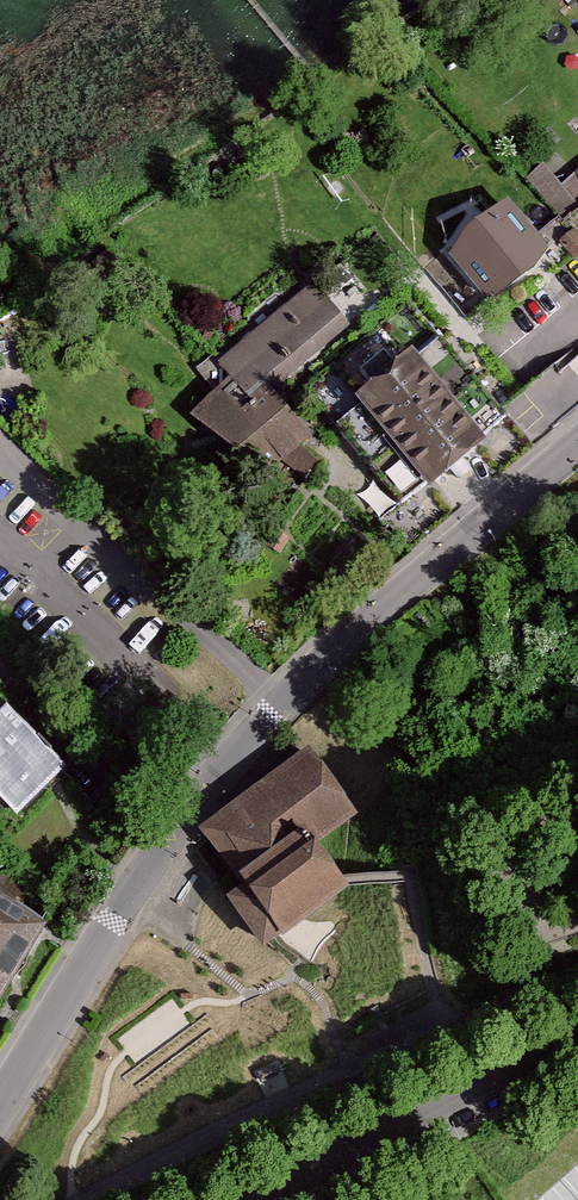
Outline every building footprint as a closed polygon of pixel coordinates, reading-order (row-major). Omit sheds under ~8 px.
[(542,164),(524,179),(554,216),(577,197),(577,168),(558,184),(542,164)] [(452,258),(488,305),(531,272),(542,248),(507,203),(466,234),(452,258)] [(274,477),(313,438),(277,394),(349,332),(310,288),(217,364),(230,377),(190,420),(274,477)] [(377,394),(334,430),(397,506),(421,486),(432,499),(494,447),(468,415),(488,398),(440,341),(400,374),(386,358),(363,377),(377,394)] [(18,709),(0,726),(0,797),(26,823),(79,771),(18,709)] [(357,816),(312,755),(207,831),(284,937),(349,890),(317,845),(357,816)] [(0,900),(0,1006),(46,926),(0,900)]
